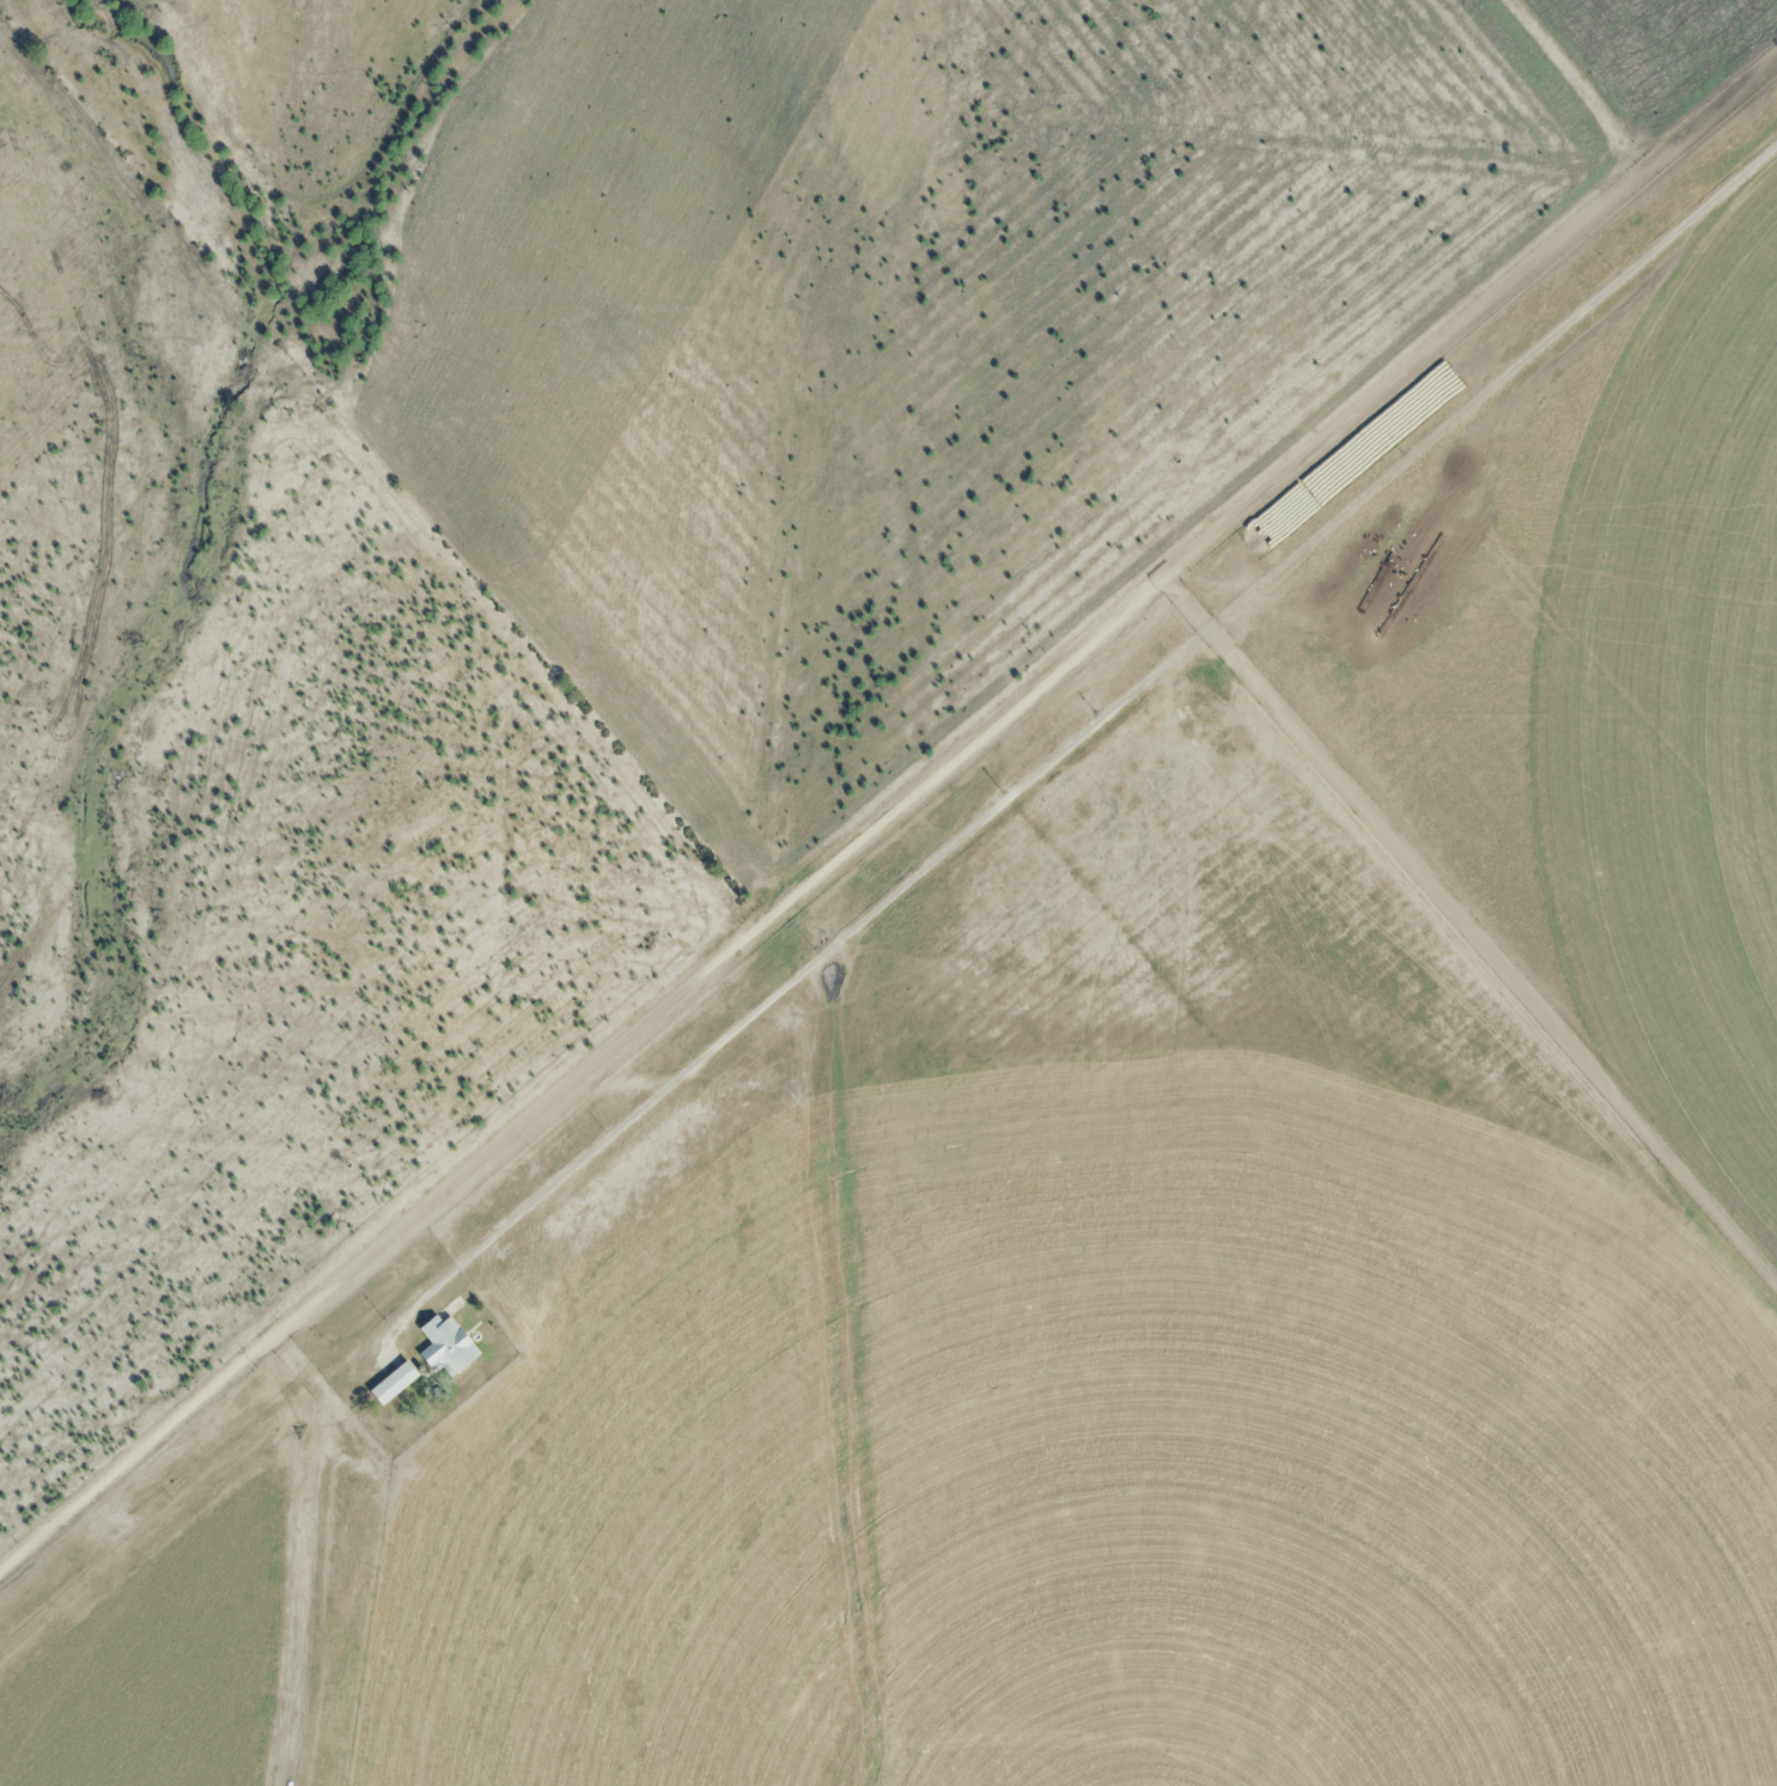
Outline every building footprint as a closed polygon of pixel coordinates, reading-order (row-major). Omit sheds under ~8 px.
[(429,1348),(419,1355),(441,1386),(480,1359),(451,1318),(440,1326),(435,1318),(417,1331),(429,1348)] [(417,1378),(403,1363),(368,1394),(382,1409),(417,1378)]
